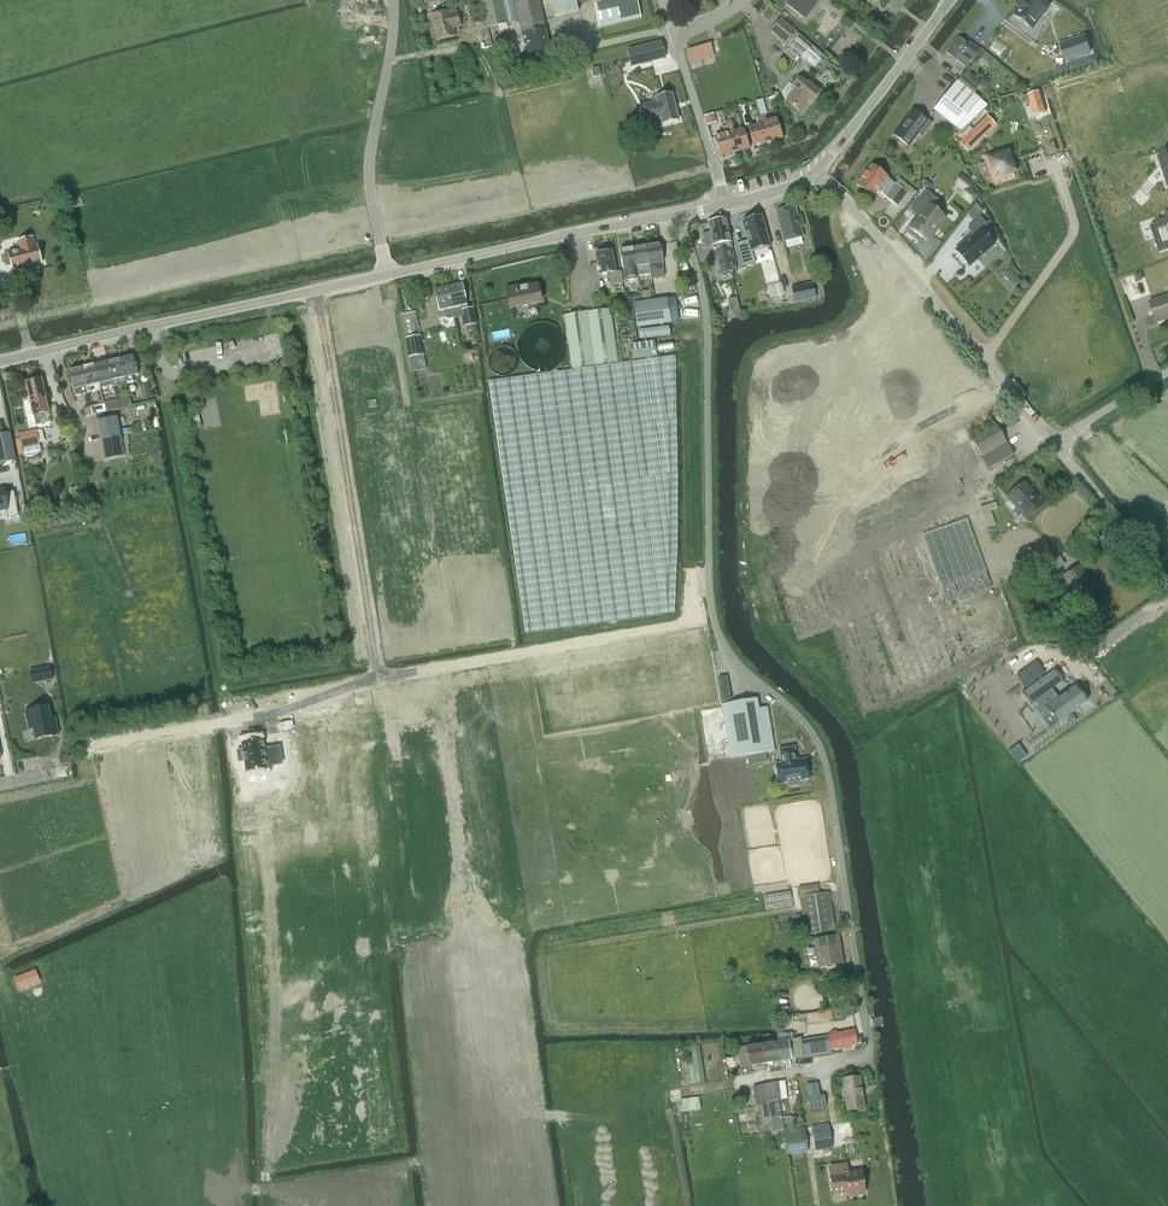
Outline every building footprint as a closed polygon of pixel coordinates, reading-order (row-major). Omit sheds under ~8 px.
[(486,29),(518,20),(513,0),(479,0),(486,29)] [(518,20),(522,35),(521,35),(521,37),(519,39),(520,44),(523,45),(527,59),(550,53),(544,30),(537,0),(513,0),(518,20)] [(557,17),(577,11),(574,0),(552,0),(557,17)] [(598,28),(640,18),(636,0),(592,0),(598,28)] [(820,0),(779,0),(775,6),(781,11),(786,5),(805,19),(820,0)] [(1012,14),(1031,29),(1048,6),(1041,0),(1018,0),(1014,5),(1017,7),(1012,14)] [(456,13),(453,4),(441,7),(442,13),(430,16),(435,41),(453,36),(450,22),(458,20),(456,13)] [(827,59),(780,19),(770,31),(784,44),(789,47),(783,53),(795,63),(800,57),(817,71),(827,59)] [(828,53),(852,57),(856,30),(845,28),(844,33),(832,31),(828,53)] [(1085,36),(1060,44),(1065,60),(1090,52),(1085,36)] [(958,37),(945,52),(955,60),(957,58),(966,66),(979,50),(969,42),(967,44),(958,37)] [(660,42),(627,50),(629,59),(637,57),(639,64),(664,58),(660,42)] [(710,43),(686,50),(685,53),(688,62),(713,55),(710,43)] [(593,76),(599,75),(598,68),(591,69),(593,76)] [(965,70),(957,80),(973,93),(981,83),(965,70)] [(791,85),(796,89),(786,101),(799,112),(808,101),(810,103),(819,91),(807,82),(806,83),(797,76),(791,85)] [(932,110),(955,128),(960,131),(987,106),(956,80),(951,86),(932,110)] [(1039,91),(1021,97),(1023,103),(1030,101),(1034,116),(1045,113),(1039,91)] [(656,101),(641,105),(646,124),(660,120),(662,125),(678,121),(670,93),(655,97),(656,101)] [(766,114),(762,99),(755,101),(757,106),(760,116),(767,143),(782,138),(776,119),(767,122),(764,115),(766,114)] [(745,105),(739,106),(739,109),(741,114),(740,114),(744,126),(750,124),(745,107),(745,105)] [(757,125),(747,128),(752,147),(767,143),(760,116),(757,106),(760,116),(755,118),(757,125)] [(912,109),(893,134),(908,145),(916,134),(921,138),(931,124),(926,120),(912,109)] [(715,122),(713,113),(704,116),(707,125),(715,122)] [(735,116),(735,117),(738,127),(744,126),(740,114),(735,116)] [(972,130),(958,143),(967,152),(995,125),(986,116),(972,130)] [(734,132),(731,124),(730,120),(725,122),(727,125),(734,152),(748,148),(743,129),(734,132)] [(727,125),(725,122),(726,126),(722,127),(724,134),(714,137),(719,157),(734,152),(727,125)] [(1047,152),(1057,150),(1055,141),(1045,143),(1047,152)] [(1003,149),(983,156),(985,164),(990,176),(992,184),(1013,177),(1011,172),(1013,172),(1014,172),(1014,171),(1013,171),(1007,154),(1008,154),(1007,153),(1005,154),(1003,149)] [(1157,157),(1167,186),(1167,154),(1157,157)] [(870,165),(855,184),(872,197),(877,191),(885,197),(895,184),(887,177),(870,165)] [(925,180),(922,184),(928,189),(931,185),(925,180)] [(895,184),(885,197),(897,206),(907,193),(895,184)] [(917,217),(908,228),(925,241),(944,218),(934,209),(939,202),(925,191),(910,210),(917,217)] [(982,212),(975,204),(967,215),(972,221),(982,212)] [(795,207),(776,211),(783,242),(802,237),(800,227),(802,227),(800,216),(797,217),(795,207)] [(1154,237),(1159,253),(1167,250),(1167,212),(1164,213),(1166,219),(1157,221),(1161,234),(1154,237)] [(747,241),(736,244),(742,267),(754,264),(751,252),(770,247),(761,216),(742,221),(747,241)] [(710,232),(701,234),(704,247),(712,246),(713,249),(715,249),(720,273),(736,270),(726,221),(725,218),(707,222),(710,232)] [(972,235),(955,250),(968,266),(994,245),(981,229),(986,225),(980,218),(967,228),(972,235)] [(8,253),(2,255),(5,267),(11,265),(13,271),(23,268),(23,271),(31,269),(31,266),(41,263),(36,246),(34,246),(32,238),(18,242),(20,250),(8,253)] [(661,263),(662,263),(659,244),(646,246),(649,265),(648,265),(649,274),(650,274),(650,278),(663,276),(661,263)] [(648,265),(649,265),(646,246),(633,248),(637,276),(649,274),(648,265)] [(637,278),(637,276),(633,248),(620,250),(622,269),(624,280),(637,278)] [(596,254),(595,254),(597,263),(599,275),(607,273),(609,285),(622,283),(620,271),(615,272),(612,251),(604,253),(602,251),(597,251),(596,254)] [(1136,281),(1143,279),(1141,272),(1134,274),(1136,281)] [(1016,277),(1015,276),(1010,280),(1015,287),(1021,282),(1016,277)] [(598,278),(591,279),(593,291),(600,290),(598,278)] [(537,285),(529,287),(528,283),(505,288),(510,309),(540,302),(537,285)] [(812,283),(791,288),(794,302),(815,297),(812,283)] [(461,284),(447,287),(454,318),(461,316),(463,326),(474,324),(476,324),(473,308),(472,308),(466,309),(464,303),(465,303),(461,284)] [(447,287),(434,290),(439,312),(440,316),(445,314),(445,318),(447,319),(454,318),(447,287)] [(642,293),(643,303),(652,301),(651,291),(642,293)] [(640,295),(633,296),(634,303),(641,302),(640,295)] [(1167,318),(1167,295),(1149,302),(1156,322),(1167,318)] [(634,305),(631,306),(635,327),(637,327),(670,323),(667,299),(652,301),(643,303),(634,304),(634,305)] [(401,314),(409,358),(423,355),(419,335),(415,312),(401,314)] [(640,328),(641,336),(671,335),(671,327),(640,328)] [(423,355),(409,358),(411,372),(426,369),(423,355)] [(133,356),(120,359),(126,382),(133,381),(132,376),(138,374),(133,356)] [(113,385),(126,382),(120,359),(107,362),(113,385)] [(100,388),(113,385),(107,362),(94,365),(100,388)] [(100,390),(100,388),(94,365),(81,368),(87,393),(100,390)] [(73,390),(74,396),(87,393),(81,368),(68,371),(73,390)] [(41,379),(26,382),(30,402),(32,409),(33,415),(48,412),(46,399),(41,379)] [(151,396),(148,383),(139,385),(142,399),(151,396)] [(131,406),(129,396),(116,399),(118,409),(131,406)] [(105,412),(118,409),(116,399),(103,402),(105,412)] [(99,413),(105,412),(103,402),(90,405),(91,407),(98,406),(99,413)] [(90,405),(83,407),(85,416),(99,413),(98,406),(91,407),(90,405)] [(120,436),(116,417),(97,420),(101,440),(120,436)] [(988,469),(1013,455),(995,424),(970,439),(988,469)] [(19,439),(17,439),(16,440),(15,440),(18,455),(19,455),(20,455),(23,454),(24,456),(41,452),(36,430),(18,433),(19,439)] [(0,435),(0,464),(15,461),(9,433),(0,435)] [(120,436),(101,440),(104,459),(123,456),(120,436)] [(1010,509),(1014,506),(1026,520),(1043,505),(1024,482),(1007,497),(1010,501),(1006,504),(1010,509)] [(0,491),(0,510),(6,509),(8,519),(19,516),(14,490),(4,492),(3,490),(0,491)] [(46,505),(48,516),(64,513),(62,502),(46,505)] [(1050,563),(1039,571),(1044,579),(1055,572),(1050,563)] [(1078,566),(1063,576),(1079,600),(1094,589),(1078,566)] [(49,667),(30,671),(31,676),(38,675),(40,682),(52,679),(49,667)] [(1043,677),(1022,692),(1031,704),(1031,703),(1032,703),(1033,704),(1043,718),(1050,713),(1057,722),(1086,701),(1074,685),(1057,697),(1052,689),(1043,677)] [(767,708),(759,709),(757,699),(722,705),(731,758),(745,756),(774,751),(767,708)] [(45,707),(25,711),(29,730),(35,729),(37,739),(58,735),(54,718),(48,719),(45,707)] [(242,750),(236,751),(238,762),(244,761),(245,772),(266,769),(266,767),(281,764),(279,747),(263,749),(262,740),(241,743),(242,750)] [(799,781),(809,779),(805,759),(796,761),(794,747),(779,750),(781,763),(775,764),(778,784),(789,782),(789,784),(791,785),(798,784),(799,783),(799,781)] [(814,934),(835,931),(829,892),(819,894),(818,885),(799,888),(800,897),(799,897),(802,914),(805,935),(814,934)] [(767,911),(792,907),(790,891),(764,895),(767,911)] [(813,940),(816,957),(809,958),(810,967),(817,966),(817,967),(842,963),(838,936),(813,940)] [(15,976),(20,988),(40,980),(36,968),(15,976)] [(853,1016),(852,1009),(843,1010),(844,1017),(853,1016)] [(831,1011),(806,1014),(807,1022),(832,1019),(831,1011)] [(829,1035),(827,1035),(830,1049),(842,1047),(843,1050),(850,1048),(850,1045),(857,1043),(853,1029),(836,1033),(835,1032),(830,1033),(829,1035)] [(794,1057),(829,1052),(827,1037),(792,1042),(794,1058),(795,1058),(794,1057)] [(761,1044),(763,1063),(794,1058),(792,1042),(791,1039),(787,1040),(761,1044)] [(701,1044),(687,1045),(690,1084),(704,1083),(701,1044)] [(749,1069),(753,1069),(753,1064),(763,1063),(761,1044),(746,1046),(736,1048),(739,1066),(748,1064),(749,1069)] [(860,1076),(842,1079),(846,1110),(864,1108),(860,1076)] [(764,1084),(752,1086),(756,1106),(759,1105),(764,1132),(783,1129),(777,1098),(779,1097),(776,1082),(764,1084)] [(823,1095),(808,1097),(810,1109),(825,1107),(823,1095)] [(698,1097),(680,1100),(681,1112),(700,1110),(698,1097)] [(812,1125),(817,1149),(834,1145),(829,1121),(812,1125)] [(804,1126),(783,1128),(787,1155),(807,1151),(804,1126)] [(846,1164),(829,1167),(832,1194),(845,1192),(846,1196),(864,1193),(861,1172),(847,1174),(846,1164)]
